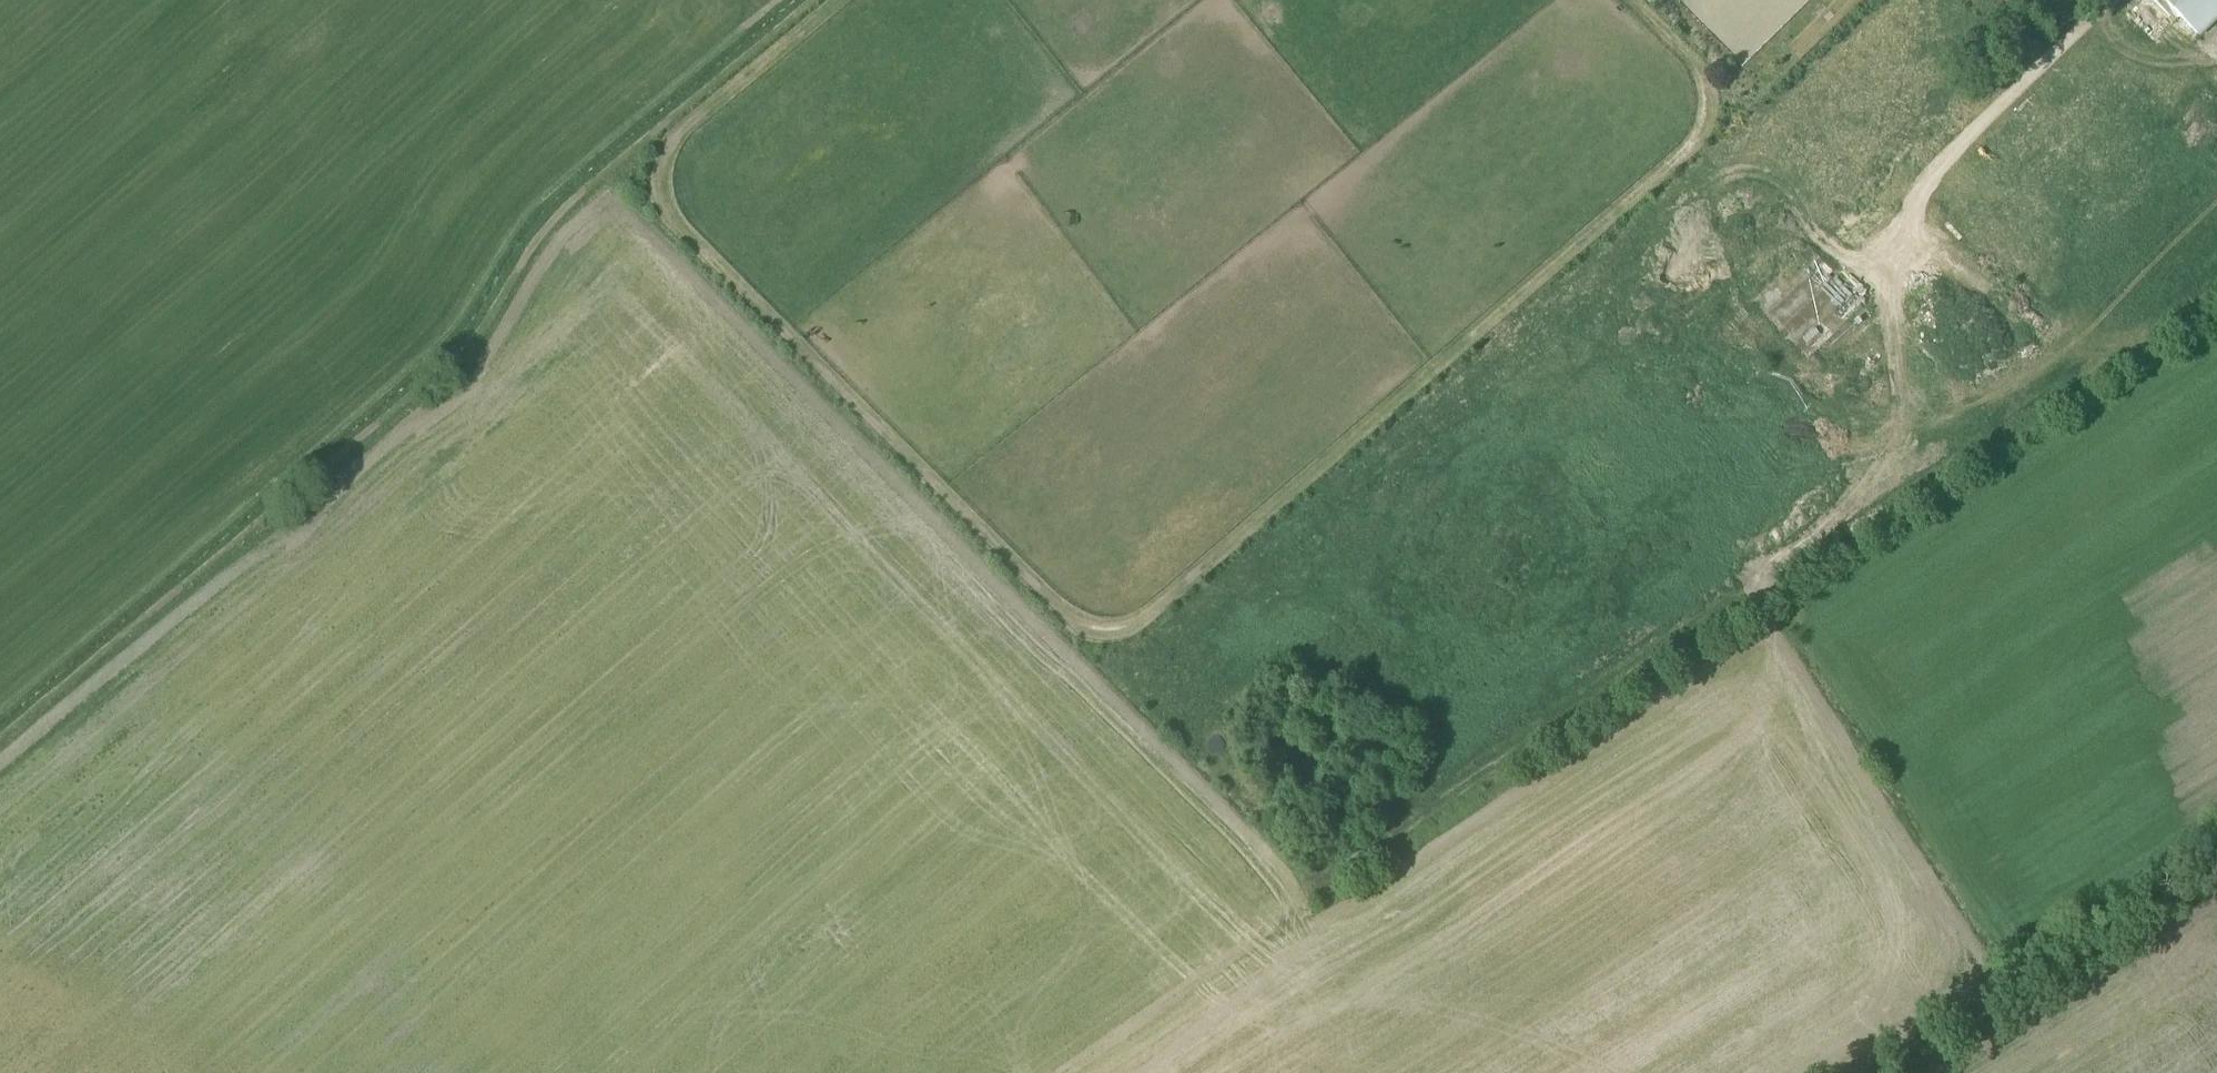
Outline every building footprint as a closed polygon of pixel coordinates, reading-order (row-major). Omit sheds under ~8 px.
[(2201,39),(2216,23),(2216,0),(2162,0),(2201,39)]
